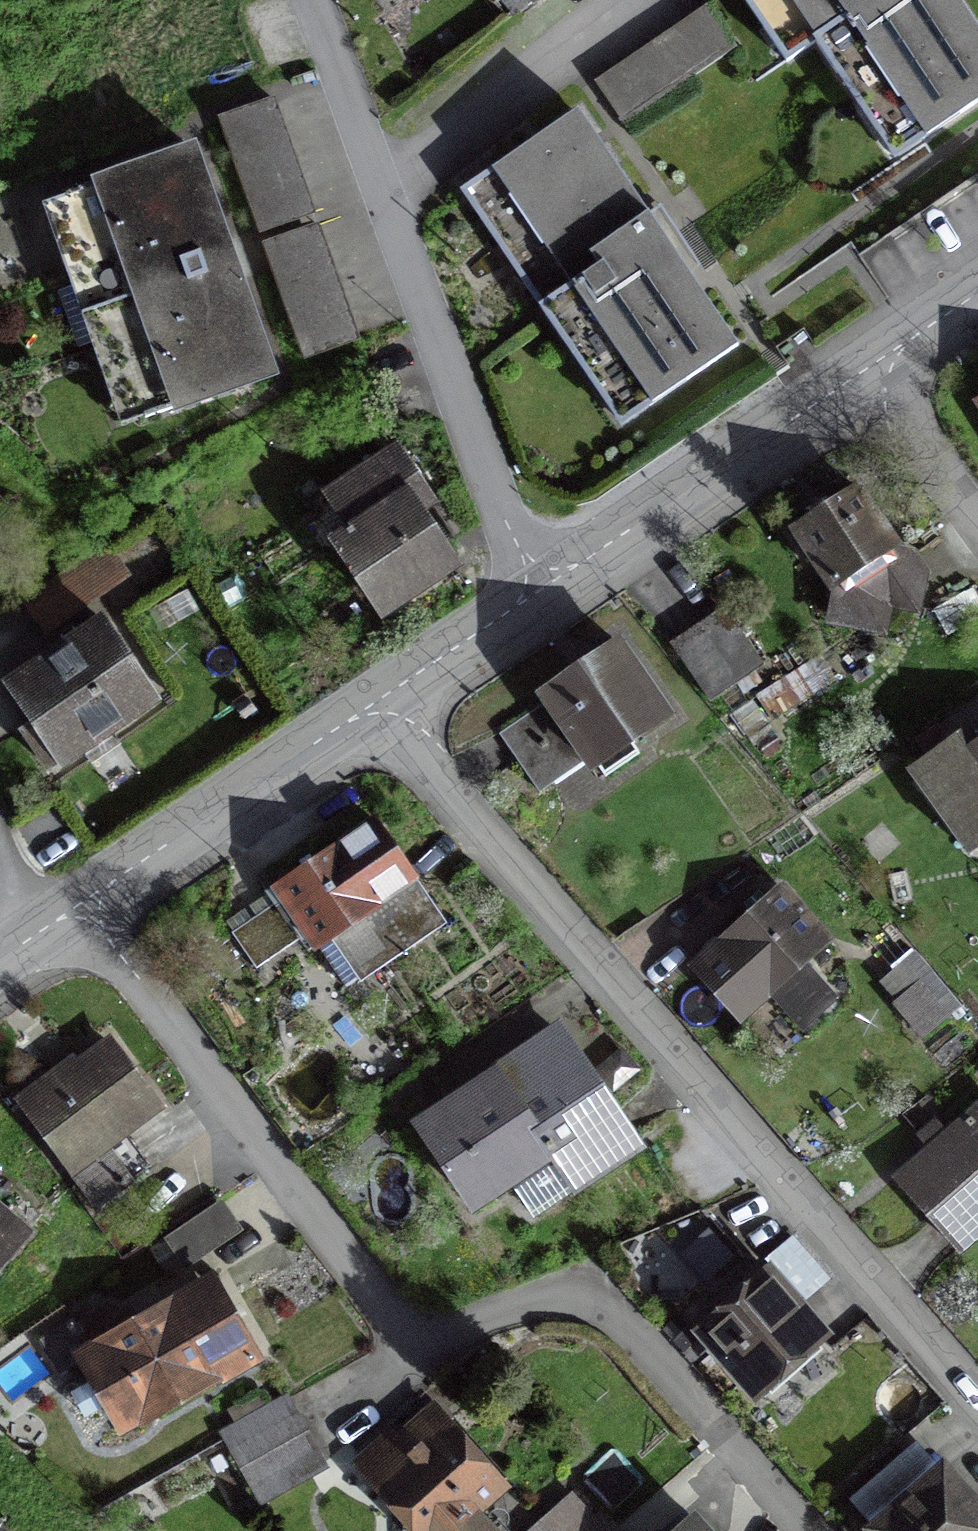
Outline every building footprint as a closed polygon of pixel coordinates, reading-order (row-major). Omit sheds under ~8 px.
[(523,9),(535,0),(500,0),(513,17),(523,9)] [(792,64),(823,44),(896,154),(977,100),(977,31),(957,0),(749,0),(792,64)] [(625,126),(731,50),(703,11),(597,88),(625,126)] [(216,121),(256,235),(311,216),(271,102),(216,121)] [(581,111),(464,189),(621,424),(738,345),(664,234),(581,111)] [(116,348),(142,422),(269,377),(190,151),(63,197),(89,270),(66,279),(70,290),(93,282),(112,337),(89,345),(93,356),(116,348)] [(260,248),(301,361),(355,341),(315,228),(260,248)] [(448,565),(407,502),(422,493),(396,455),(327,501),(351,536),(336,547),(380,612),(448,565)] [(854,490),(792,530),(836,597),(830,622),(879,632),(883,616),(896,607),(912,610),(920,577),(908,559),(897,556),(854,490)] [(135,570),(115,539),(21,604),(42,634),(135,570)] [(759,667),(724,616),(672,651),(708,703),(759,667)] [(46,771),(152,700),(100,627),(5,692),(30,728),(21,735),(46,771)] [(539,796),(586,763),(591,771),(595,768),(604,781),(638,757),(629,744),(666,717),(615,646),(540,698),(545,704),(497,738),(539,796)] [(809,664),(757,699),(772,721),(823,686),(809,664)] [(920,790),(965,853),(977,843),(977,747),(975,749),(968,738),(952,749),(960,760),(920,790)] [(412,883),(410,884),(370,825),(275,890),(344,991),(441,926),(412,883)] [(806,981),(795,970),(823,945),(776,892),(695,967),(741,1018),(768,994),(779,1006),(806,981)] [(916,986),(894,1005),(922,1038),(944,1020),(916,986)] [(492,1079),(418,1129),(470,1205),(543,1155),(568,1190),(630,1148),(554,1035),(509,1066),(492,1078),(492,1079)] [(53,1087),(49,1082),(19,1104),(95,1207),(144,1171),(117,1135),(153,1108),(107,1047),(53,1087)] [(897,1184),(956,1252),(977,1233),(977,1109),(945,1138),(947,1140),(897,1184)] [(236,1234),(220,1210),(167,1245),(183,1269),(236,1234)] [(21,1236),(0,1219),(0,1261),(21,1236)] [(753,1288),(701,1334),(754,1395),(819,1338),(794,1310),(826,1281),(789,1239),(744,1278),(753,1288)] [(215,1386),(255,1362),(211,1284),(123,1336),(108,1312),(75,1332),(71,1325),(39,1345),(58,1376),(79,1363),(119,1429),(210,1377),(215,1386)] [(294,1423),(284,1404),(222,1438),(241,1470),(258,1502),(320,1467),(311,1451),(302,1436),(294,1423)] [(427,1415),(393,1445),(407,1460),(378,1485),(418,1530),(481,1530),(466,1515),(494,1490),(427,1415)] [(875,1530),(977,1530),(977,1518),(940,1474),(875,1530)] [(677,1530),(699,1530),(689,1520),(677,1530)]
